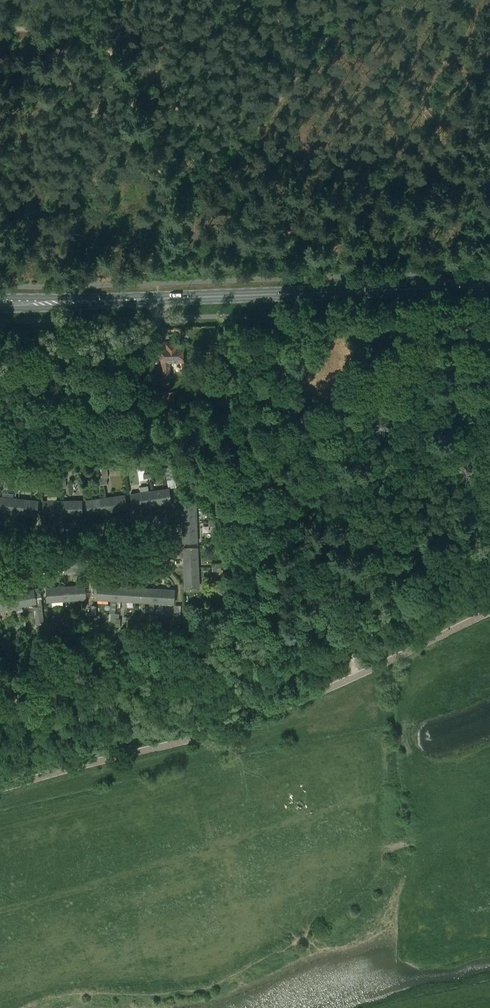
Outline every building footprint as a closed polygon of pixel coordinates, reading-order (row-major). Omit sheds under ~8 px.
[(170,377),(169,361),(183,360),(183,344),(176,344),(176,342),(161,343),(161,341),(160,341),(161,361),(162,361),(163,377),(170,377)] [(174,392),(158,392),(159,406),(175,405),(174,392)] [(89,467),(89,466),(81,466),(82,480),(90,480),(90,477),(89,467)] [(165,468),(167,481),(174,480),(172,467),(165,468)] [(150,492),(152,505),(171,502),(169,489),(150,492)] [(152,505),(150,492),(131,494),(133,507),(152,505)] [(125,495),(106,498),(108,511),(127,508),(125,495)] [(19,499),(0,497),(0,510),(18,512),(19,499)] [(108,511),(106,498),(87,501),(88,514),(108,511)] [(38,501),(19,499),(18,512),(37,514),(38,501)] [(63,514),(63,501),(43,501),(43,514),(63,514)] [(63,501),(63,514),(82,514),(82,501),(63,501)] [(183,523),(196,522),(195,503),(182,504),(183,523)] [(196,522),(183,523),(184,542),(197,542),(196,522)] [(185,568),(198,567),(197,548),(184,548),(185,568)] [(220,558),(210,559),(210,563),(212,563),(212,567),(217,567),(220,567),(220,558)] [(198,567),(185,568),(185,587),(198,587),(198,567)] [(85,585),(66,587),(67,600),(86,598),(85,585)] [(98,585),(98,586),(92,585),(91,598),(116,600),(117,586),(98,585)] [(117,586),(116,600),(136,601),(136,588),(117,586)] [(67,600),(66,587),(46,588),(47,601),(67,600)] [(136,588),(136,601),(155,602),(156,589),(136,588)] [(34,589),(15,593),(17,606),(36,602),(34,589)] [(175,590),(156,589),(155,602),(174,603),(175,590)] [(15,593),(0,596),(0,609),(17,606),(15,593)]
